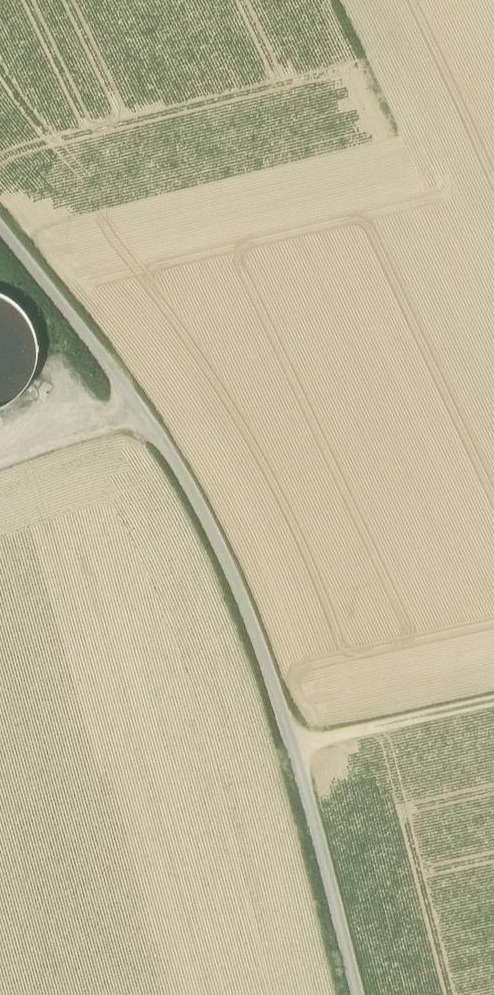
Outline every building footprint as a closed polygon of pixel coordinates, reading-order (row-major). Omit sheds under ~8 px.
[(6,408),(24,391),(34,369),(36,345),(27,322),(11,304),(0,299),(0,410),(6,408)]
